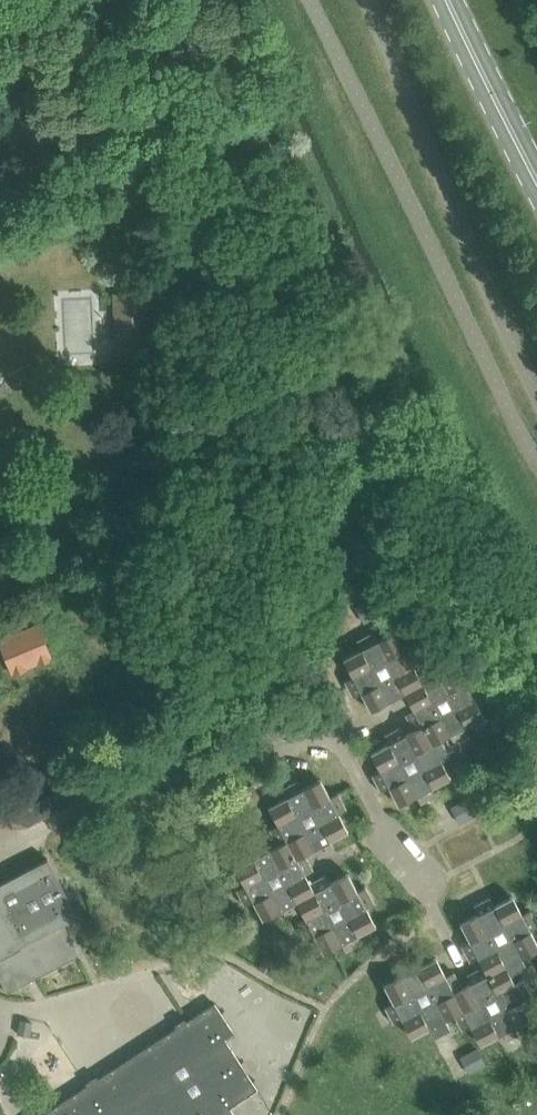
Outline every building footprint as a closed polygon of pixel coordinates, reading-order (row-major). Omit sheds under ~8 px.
[(123,323),(124,350),(147,349),(144,295),(116,296),(118,324),(123,323)] [(380,614),(371,598),(359,605),(356,607),(364,622),(367,620),(380,614)] [(38,623),(0,638),(0,645),(12,675),(53,658),(38,623)] [(361,649),(345,658),(354,675),(354,676),(358,684),(362,691),(363,692),(372,710),(390,700),(406,692),(409,698),(411,700),(415,709),(424,704),(432,720),(415,729),(414,730),(406,734),(390,742),(388,743),(372,752),(382,770),(373,774),(381,790),(390,786),(399,804),(417,795),(418,795),(422,803),(437,795),(433,787),(433,786),(434,786),(451,777),(441,759),(441,758),(450,754),(441,738),(447,735),(448,734),(450,733),(454,742),(470,734),(465,725),(466,725),(467,725),(484,716),(474,698),(483,693),(474,678),(466,682),(456,664),(438,673),(437,671),(434,665),(421,672),(418,673),(413,665),(413,664),(421,660),(413,644),(405,649),(396,631),(378,640),(377,641),(373,632),(356,640),(361,649)] [(303,788),(298,779),(282,788),(286,797),(270,805),(288,840),(269,850),(264,841),(248,849),(253,858),(237,867),(246,884),(237,889),(245,905),(254,900),(264,919),(277,911),(282,921),(298,912),(294,903),(298,900),(307,917),(298,922),(307,938),(316,934),(325,952),(376,925),(367,907),(376,903),(368,886),(359,891),(349,873),(315,890),(306,873),(297,877),(289,862),(350,830),(340,813),(350,808),(341,792),(332,796),(322,778),(303,788)] [(29,825),(73,802),(65,786),(27,806),(0,797),(0,815),(29,825)] [(7,993),(81,954),(65,923),(80,915),(49,857),(0,882),(0,979),(7,993)] [(434,1036),(450,1027),(445,1019),(463,1010),(480,1043),(498,1034),(503,1043),(519,1034),(514,1025),(533,1015),(524,998),(531,994),(523,979),(515,983),(510,973),(526,966),(521,957),(536,949),(536,941),(531,929),(536,925),(536,919),(531,908),(522,912),(513,896),(495,905),(490,896),(474,904),(479,914),(461,923),(493,983),(477,991),(472,982),(455,991),(437,957),(385,985),(394,1002),(385,1007),(394,1023),(403,1018),(412,1036),(429,1027),(434,1036)] [(268,958),(265,959),(263,960),(258,970),(267,975),(273,965),(273,963),(273,960),(271,958),(268,958)] [(139,1054),(42,1114),(231,1114),(228,1110),(256,1092),(223,1041),(233,1035),(214,1005),(139,1054)] [(20,1018),(17,1031),(29,1034),(32,1020),(20,1018)] [(475,1048),(460,1055),(469,1073),(484,1065),(475,1048)]
